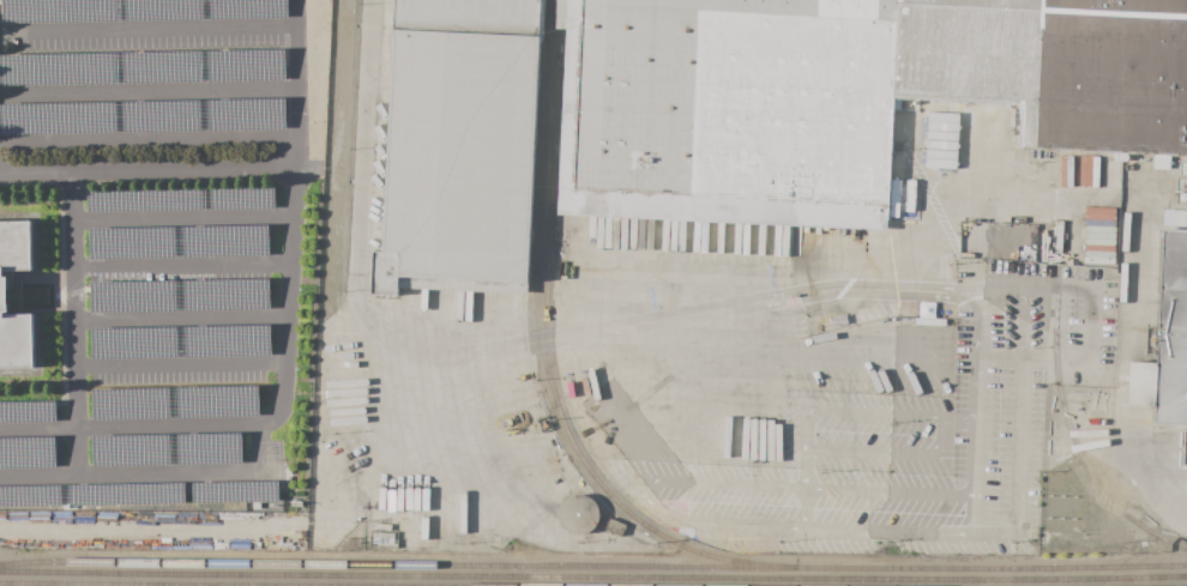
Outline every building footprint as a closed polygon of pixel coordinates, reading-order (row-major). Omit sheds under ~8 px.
[(382,252),(395,0),(545,0),(543,40),(540,40),(528,294),(398,288),(398,296),(372,295),(374,252),(382,252)] [(558,215),(568,0),(1186,0),(1186,155),(1020,147),(1023,103),(893,97),(886,230),(558,215)] [(324,160),(326,35),(307,34),(305,160),(324,160)] [(924,168),(953,169),(955,113),(926,113),(924,168)] [(980,170),(982,123),(964,123),(962,170),(980,170)] [(35,368),(0,369),(0,221),(31,220),(32,270),(5,270),(5,278),(10,278),(10,313),(6,313),(6,315),(34,314),(35,368)] [(1163,230),(1186,231),(1186,426),(1155,424),(1155,407),(1127,406),(1129,362),(1157,363),(1163,230)] [(579,534),(588,532),(594,528),(597,521),(598,514),(597,507),(592,500),(586,496),(578,495),(571,496),(565,501),(561,508),(559,515),(561,522),(566,528),(572,533),(579,534)] [(609,519),(626,526),(621,537),(604,530),(609,519)] [(370,531),(398,532),(397,548),(369,546),(370,531)]
